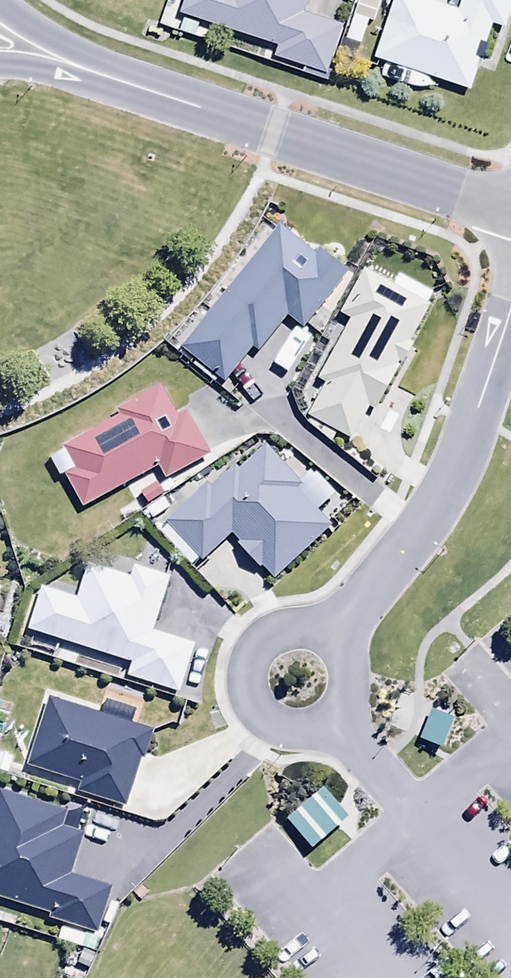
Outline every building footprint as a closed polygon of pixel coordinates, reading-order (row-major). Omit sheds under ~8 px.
[(179,17),(279,51),(276,60),(325,77),(342,28),(303,15),(308,0),(185,0),(179,17)] [(510,10),(510,0),(463,0),(459,14),(418,0),(397,0),(375,65),(470,97),(481,64),(474,61),(479,46),(487,49),(495,27),(504,30),(510,10)] [(318,257),(281,229),(184,355),(224,386),(248,355),(255,360),(285,320),(304,334),(350,275),(320,253),(318,257)] [(326,389),(308,420),(351,445),(370,412),(376,416),(413,353),(410,351),(433,311),(428,308),(433,299),(400,280),(393,291),(366,275),(340,320),(352,327),(319,385),(326,389)] [(67,480),(82,511),(158,470),(164,482),(211,457),(189,417),(179,423),(163,393),(118,417),(120,422),(66,451),(79,474),(67,480)] [(275,584),(329,528),(295,495),(303,487),(264,449),(239,475),(234,469),(212,492),(208,488),(166,531),(203,568),(233,538),(242,546),(237,551),(259,573),(262,571),(275,584)] [(43,591),(29,635),(133,668),(128,681),(180,697),(196,648),(153,634),(170,583),(134,572),(131,581),(90,568),(79,603),(43,591)] [(153,737),(49,701),(27,765),(83,785),(81,792),(126,808),(153,737)] [(455,723),(432,715),(422,746),(444,754),(455,723)] [(350,823),(326,794),(289,826),(313,854),(350,823)] [(53,916),(52,920),(98,935),(111,893),(70,880),(83,840),(63,833),(68,818),(0,796),(0,899),(53,916)]
